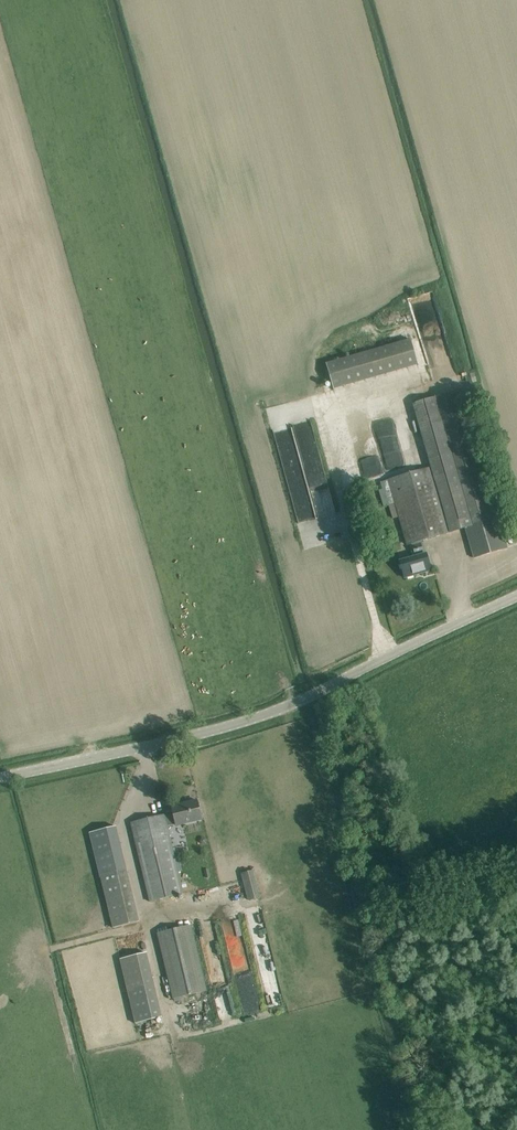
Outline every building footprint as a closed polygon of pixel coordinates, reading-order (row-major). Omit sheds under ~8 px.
[(373,315),(356,321),(360,332),(377,327),(373,315)] [(419,365),(411,339),(327,363),(334,389),(419,365)] [(464,528),(498,518),(505,516),(502,506),(497,507),(467,406),(462,388),(413,403),(431,467),(450,532),(464,528)] [(472,388),(463,390),(468,406),(477,403),(473,389),(472,388)] [(286,405),(269,409),(296,522),(334,513),(322,462),(301,467),(286,405)] [(406,451),(422,447),(413,414),(397,418),(406,451)] [(373,419),(384,465),(400,462),(390,415),(373,419)] [(335,444),(342,481),(357,477),(349,441),(335,444)] [(408,545),(410,544),(422,541),(422,540),(450,532),(431,467),(381,482),(383,489),(380,490),(385,506),(389,505),(393,519),(400,517),(408,545)] [(498,518),(464,528),(473,558),(507,549),(498,518)] [(422,541),(410,544),(414,558),(400,562),(405,578),(431,570),(426,554),(424,554),(422,548),(424,548),(422,541)] [(165,815),(167,826),(176,824),(176,825),(202,819),(197,800),(172,806),(173,813),(165,815)] [(184,893),(167,826),(165,815),(131,823),(150,902),(184,893)] [(135,921),(115,825),(88,830),(109,927),(135,921)] [(262,897),(255,870),(241,874),(248,900),(262,897)] [(207,990),(191,925),(157,933),(172,999),(207,990)] [(268,1005),(281,1003),(269,934),(257,936),(266,990),(265,991),(268,1005)] [(134,1024),(161,1017),(145,952),(119,958),(134,1024)]
